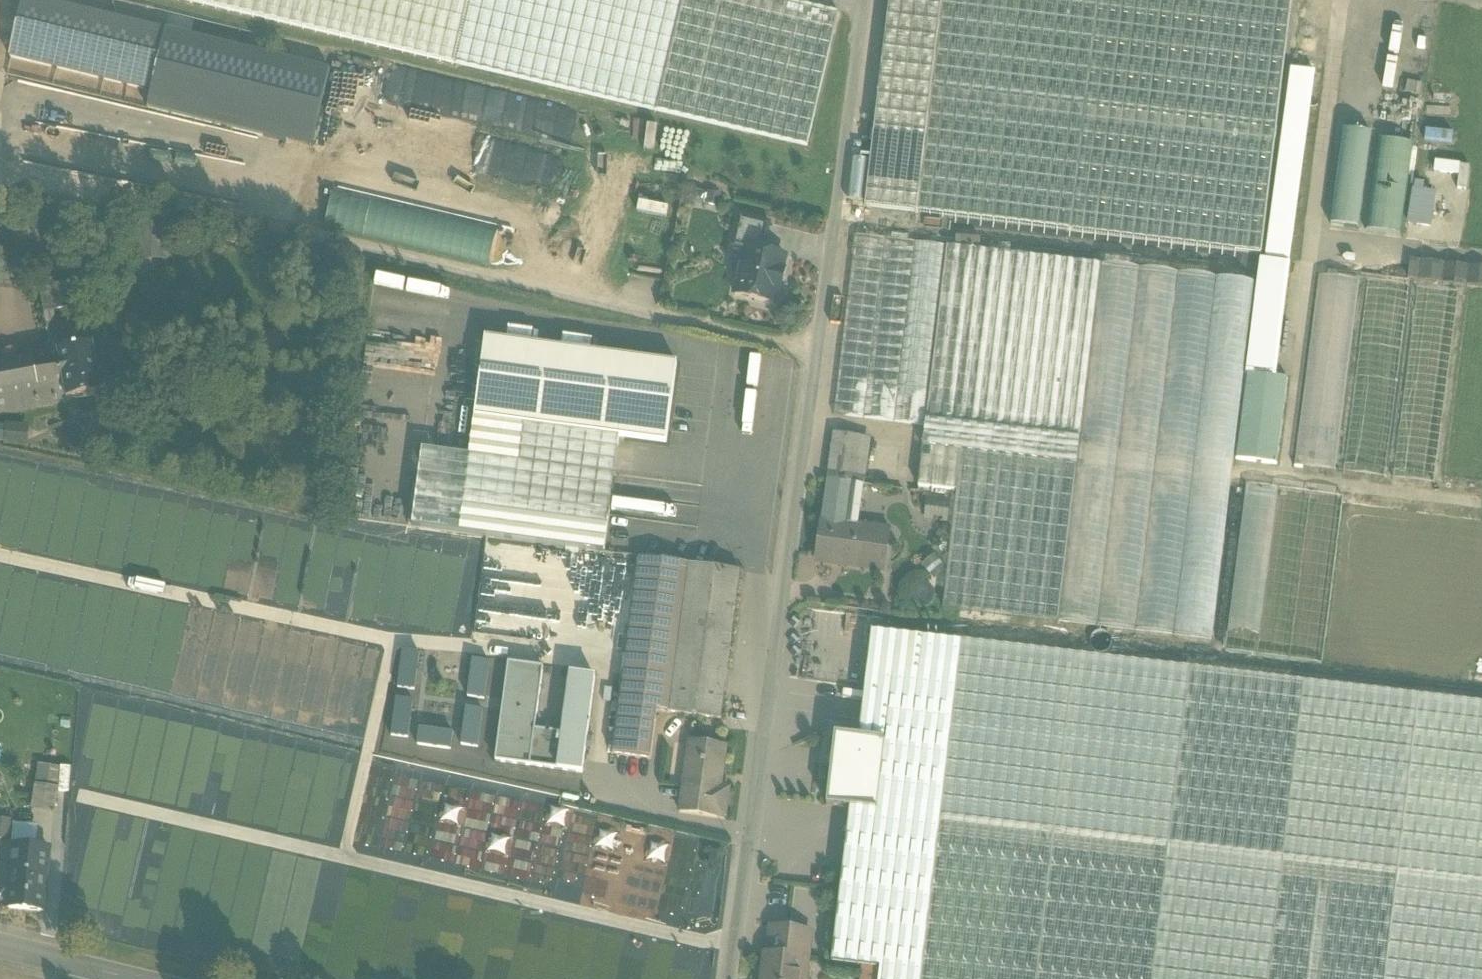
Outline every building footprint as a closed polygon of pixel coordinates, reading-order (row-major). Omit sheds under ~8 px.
[(33,0),(24,0),(10,59),(150,93),(165,31),(33,0)] [(424,56),(455,64),(470,0),(182,0),(424,56)] [(787,0),(470,0),(455,64),(807,147),(839,12),(787,0)] [(865,208),(917,214),(942,0),(889,0),(865,208)] [(917,214),(1071,232),(1098,0),(942,0),(917,214)] [(330,71),(165,31),(150,93),(146,109),(312,149),(330,71)] [(456,115),(457,81),(450,81),(413,69),(404,69),(394,66),(377,66),(372,79),(399,88),(399,103),(421,110),(443,111),(456,115)] [(1290,70),(1264,262),(1289,266),(1315,74),(1290,70)] [(1371,135),(1343,131),(1330,226),(1358,230),(1371,135)] [(1430,172),(1455,176),(1453,187),(1467,189),(1470,166),(1432,160),(1430,172)] [(869,164),(854,162),(849,202),(864,204),(869,164)] [(319,223),(483,262),(491,230),(327,191),(319,223)] [(691,191),(689,207),(715,209),(716,193),(691,191)] [(491,219),(521,231),(530,209),(500,197),(491,219)] [(769,226),(739,219),(739,220),(732,247),(732,249),(733,249),(751,253),(751,251),(763,254),(769,227),(770,227),(770,226),(769,225),(769,226)] [(164,220),(140,220),(140,252),(164,251),(164,220)] [(197,228),(187,227),(185,236),(195,238),(197,228)] [(946,247),(854,236),(833,416),(925,427),(946,247)] [(974,249),(976,240),(957,238),(956,246),(974,249)] [(925,427),(922,448),(923,448),(918,489),(957,493),(985,252),(946,247),(925,427)] [(751,253),(747,266),(744,265),(737,267),(734,281),(738,285),(735,296),(735,297),(736,297),(774,306),(777,291),(780,292),(785,275),(782,274),(785,261),(785,260),(785,259),(763,254),(751,251),(751,253)] [(1100,265),(985,252),(957,493),(943,609),(1058,623),(1100,265)] [(1289,266),(1264,262),(1262,278),(1258,278),(1246,375),(1247,375),(1275,378),(1289,266)] [(1445,267),(1420,264),(1418,281),(1443,284),(1445,267)] [(1254,284),(1100,265),(1058,623),(1212,642),(1254,284)] [(371,277),(366,310),(372,311),(370,326),(441,337),(449,289),(371,277)] [(1319,277),(1294,468),(1334,473),(1359,283),(1319,277)] [(72,284),(39,290),(44,314),(54,312),(77,308),(72,284)] [(1408,289),(1368,284),(1344,474),(1384,480),(1408,289)] [(1417,290),(1393,481),(1433,486),(1458,295),(1417,290)] [(54,312),(44,314),(46,325),(56,323),(54,312)] [(677,365),(485,340),(469,459),(519,465),(509,542),(604,554),(619,438),(666,445),(677,365)] [(270,342),(262,342),(261,354),(269,354),(270,342)] [(93,347),(59,354),(67,400),(102,394),(93,347)] [(67,400),(59,354),(47,356),(34,358),(34,357),(18,360),(18,361),(0,364),(0,413),(67,400)] [(727,358),(726,372),(740,373),(741,359),(727,358)] [(771,393),(775,363),(760,362),(757,391),(771,393)] [(1275,378),(1247,375),(1236,461),(1277,466),(1287,380),(1275,378)] [(0,427),(0,440),(7,441),(7,443),(25,444),(26,429),(0,427)] [(870,445),(834,440),(833,440),(827,480),(854,484),(854,485),(863,486),(865,487),(870,445)] [(128,565),(75,538),(66,556),(61,545),(37,555),(45,456),(0,453),(0,556),(6,559),(0,558),(0,611),(34,614),(71,600),(124,628),(133,629),(126,611),(264,622),(211,594),(210,610),(202,610),(205,567),(218,562),(199,553),(191,531),(211,533),(213,506),(201,500),(178,544),(129,563),(128,565)] [(854,484),(827,480),(821,522),(858,527),(863,486),(854,485),(854,484)] [(1343,499),(1246,486),(1225,653),(1322,665),(1343,499)] [(949,506),(931,503),(929,518),(947,520),(949,506)] [(821,522),(816,559),(845,563),(844,567),(885,573),(890,531),(858,527),(821,522)] [(637,563),(409,533),(382,735),(610,765),(637,563)] [(614,755),(650,760),(651,753),(655,720),(656,712),(721,720),(740,573),(640,559),(614,755)] [(1073,656),(920,638),(913,703),(892,879),(890,879),(888,896),(1042,915),(1042,914),(1073,656)] [(107,656),(102,674),(149,686),(153,668),(107,656)] [(1073,656),(1042,914),(1042,915),(1034,978),(1152,978),(1188,670),(1073,656)] [(913,703),(860,696),(842,841),(838,873),(890,879),(892,879),(913,703)] [(120,811),(97,921),(198,942),(220,836),(199,832),(202,815),(256,826),(265,783),(272,784),(276,766),(278,766),(284,736),(94,698),(82,758),(105,762),(99,791),(79,787),(76,802),(120,811)] [(672,722),(655,720),(651,753),(667,755),(672,722)] [(726,747),(689,743),(680,814),(716,818),(716,817),(725,819),(729,790),(720,789),(726,747)] [(455,873),(475,777),(373,756),(353,852),(455,873)] [(36,763),(32,778),(55,784),(59,769),(36,763)] [(27,809),(51,812),(55,787),(30,783),(27,809)] [(11,885),(8,908),(43,912),(49,851),(10,847),(7,884),(11,885)] [(890,879),(838,873),(835,895),(836,895),(836,894),(836,890),(888,896),(890,879)] [(888,896),(836,890),(836,894),(827,969),(862,974),(879,976),(888,896)] [(888,896),(879,976),(879,978),(1034,978),(1042,915),(888,896)] [(811,932),(771,927),(768,955),(809,960),(809,959),(808,959),(811,932)] [(764,954),(761,978),(807,978),(809,960),(768,955),(764,954)]
